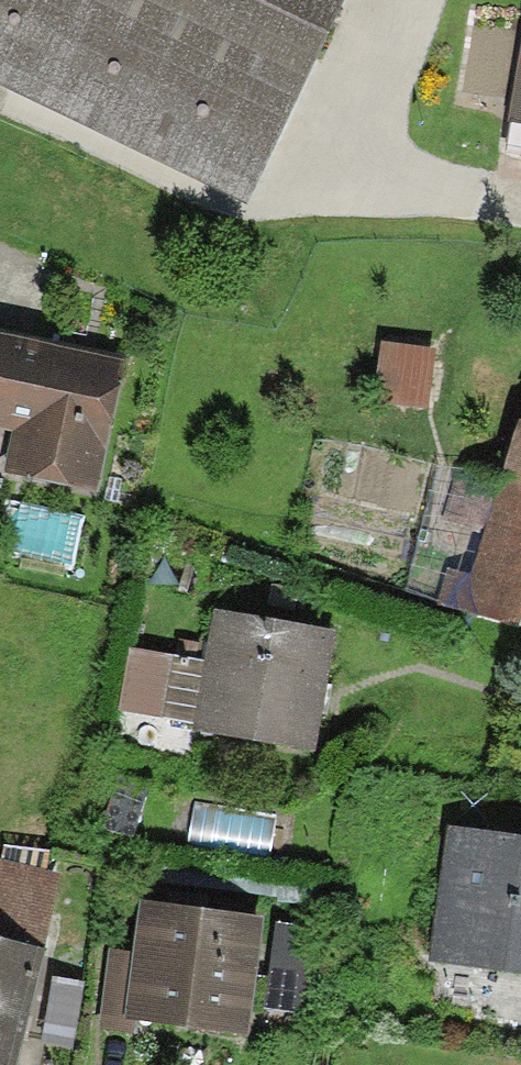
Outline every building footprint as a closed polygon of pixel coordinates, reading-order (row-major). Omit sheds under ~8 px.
[(245,208),(348,0),(0,0),(0,85),(245,208)] [(506,126),(520,129),(520,41),(506,126)] [(6,475),(95,493),(121,365),(22,345),(0,340),(0,429),(15,432),(6,475)] [(383,350),(373,409),(433,420),(440,361),(383,350)] [(462,610),(520,630),(520,431),(481,421),(444,538),(481,548),(462,610)] [(198,726),(197,738),(321,755),(338,633),(214,616),(207,664),(198,726)] [(198,726),(207,664),(129,653),(120,715),(198,726)] [(446,829),(427,964),(520,977),(520,839),(446,829)] [(251,1045),(264,919),(132,905),(112,1025),(251,1045)] [(307,1016),(309,929),(272,929),(270,1016),(307,1016)] [(0,943),(0,1064),(16,1064),(46,955),(0,943)] [(55,985),(48,1048),(78,1051),(84,988),(55,985)]
